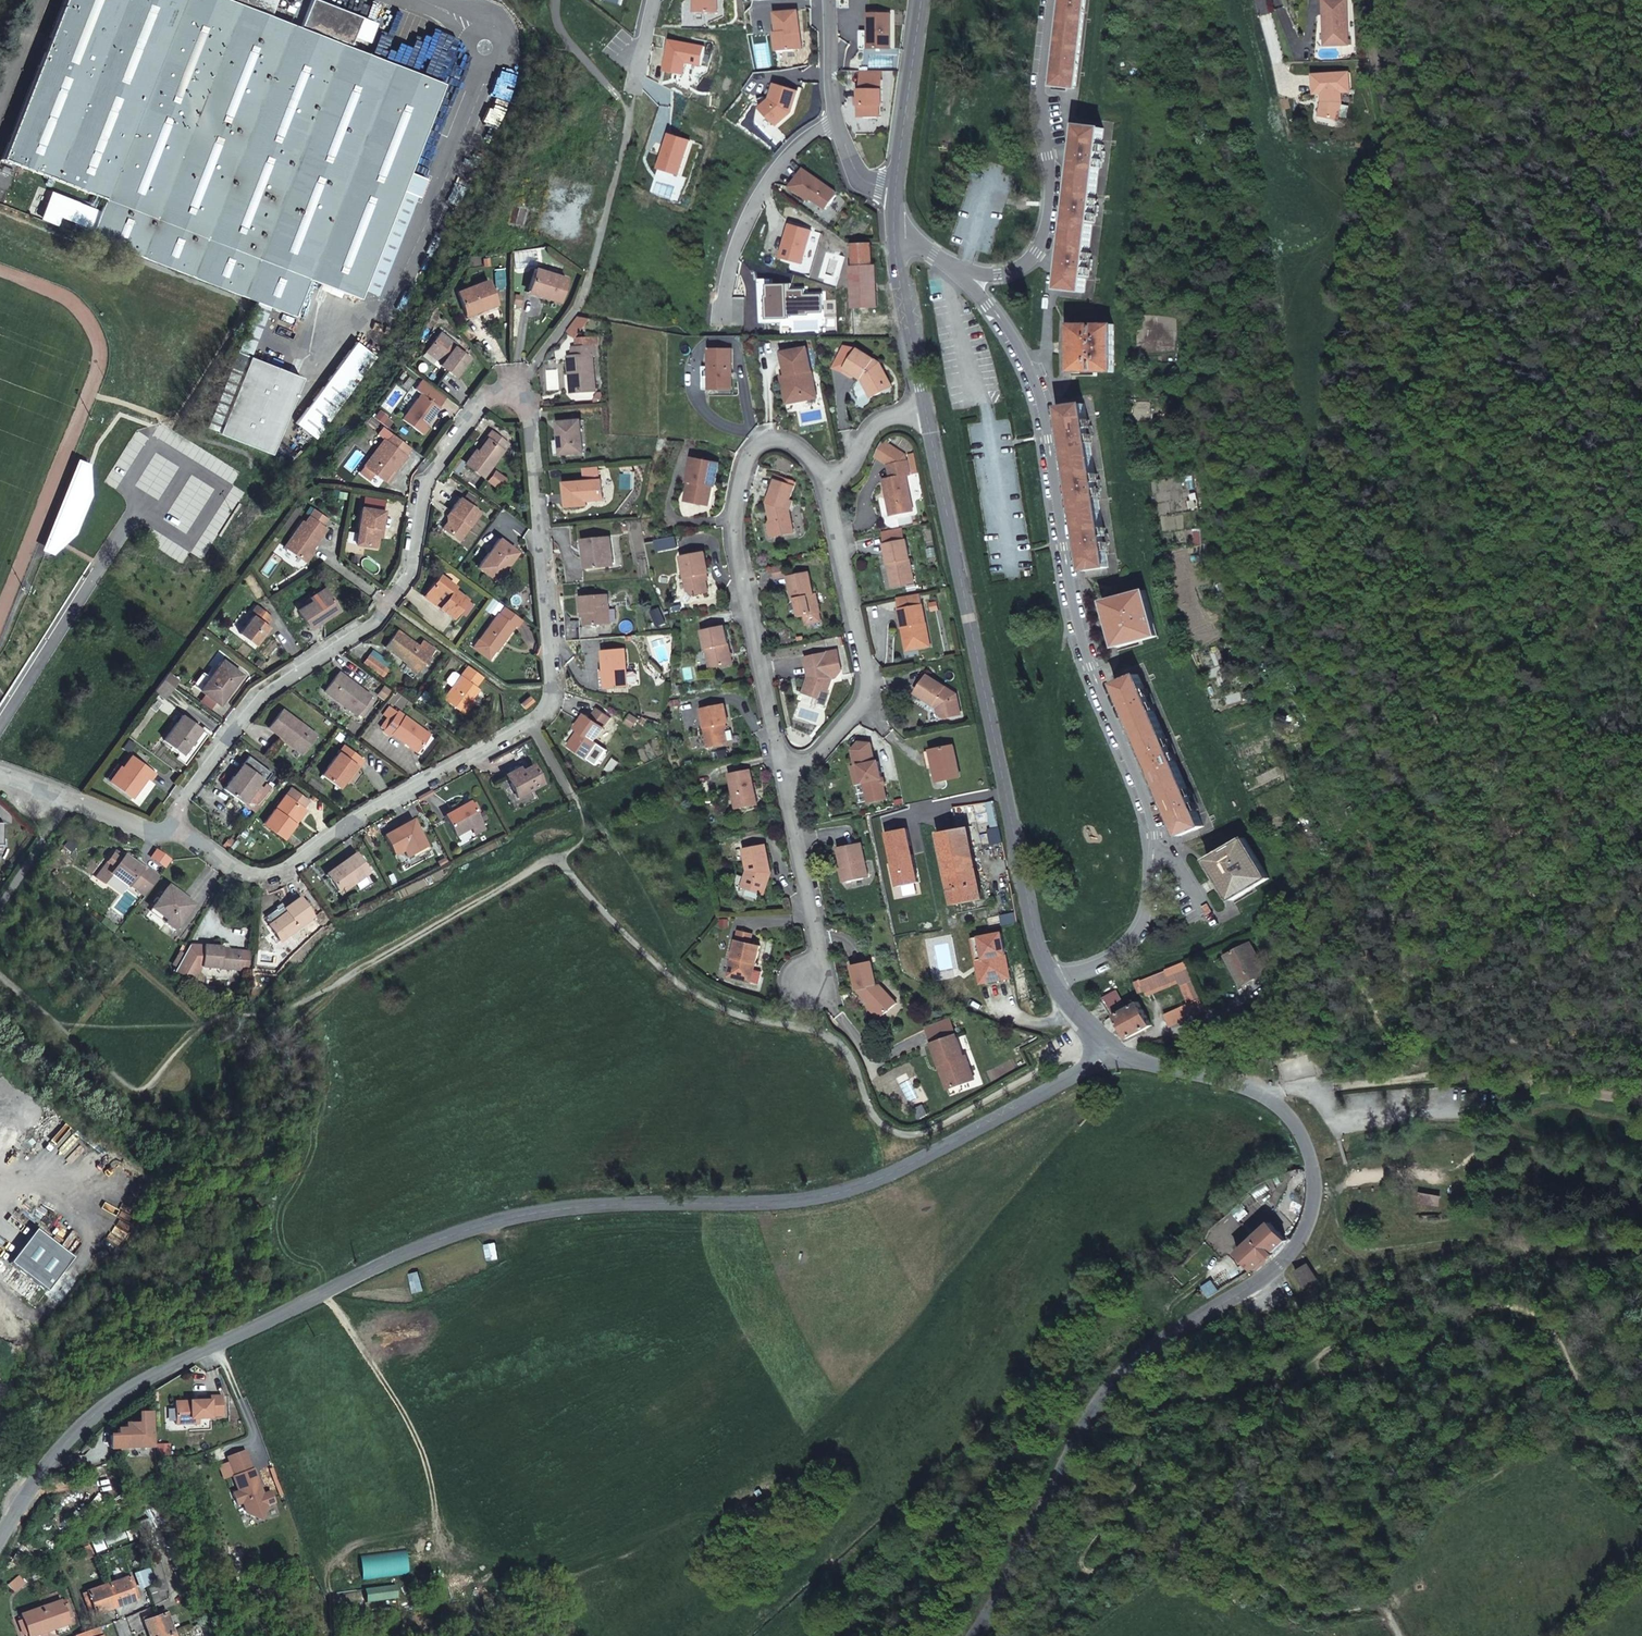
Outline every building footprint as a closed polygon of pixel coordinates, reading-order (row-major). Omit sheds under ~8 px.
[(102,196),(101,199),(90,195),(86,207),(96,211),(91,226),(73,220),(70,227),(256,298),(268,303),(292,312),(305,278),(357,298),(361,289),(407,172),(442,85),(351,48),(362,19),(314,0),(313,0),(302,29),(269,15),(230,0),(63,0),(1,156),(102,196)] [(269,15),(275,0),(230,0),(269,15)] [(695,11),(717,11),(718,0),(695,0),(695,11)] [(1086,0),(1062,0),(1053,85),(1076,87),(1086,0)] [(1325,24),(1327,24),(1328,42),(1348,42),(1347,0),(1324,0),(1325,24)] [(800,9),(777,11),(779,31),(776,31),(778,51),(801,48),(799,33),(802,33),(800,9)] [(893,12),(870,12),(870,48),(893,48),(893,12)] [(870,30),(861,30),(861,48),(870,48),(870,30)] [(671,39),(666,70),(685,75),(687,62),(701,65),(704,46),(671,39)] [(862,69),(862,79),(884,79),(884,70),(862,69)] [(1350,70),(1315,73),(1316,92),(1326,91),(1326,96),(1325,96),(1321,114),(1340,117),(1343,100),(1343,90),(1351,89),(1350,70)] [(862,88),(860,89),(861,116),(884,117),(884,88),(884,79),(862,79),(862,88)] [(770,105),(764,110),(777,125),(792,112),(799,91),(777,84),(770,105)] [(1104,128),(1080,125),(1077,150),(1061,288),(1084,291),(1104,128)] [(670,134),(659,168),(679,175),(690,141),(670,134)] [(805,168),(791,186),(807,198),(809,195),(827,208),(837,195),(836,191),(805,168)] [(425,179),(407,172),(361,289),(375,295),(414,196),(418,198),(425,179)] [(790,224),(782,255),(801,262),(811,230),(790,224)] [(873,244),(855,245),(855,259),(856,266),(852,266),(854,307),(880,305),(878,265),(874,265),(873,244)] [(558,303),(566,278),(535,269),(529,291),(544,295),(543,298),(558,303)] [(492,301),(484,278),(454,288),(463,315),(476,311),(475,307),(492,301)] [(237,355),(206,431),(218,436),(250,360),(268,303),(256,298),(237,355)] [(407,306),(399,301),(393,311),(401,316),(407,306)] [(579,317),(567,332),(576,342),(591,318),(579,317)] [(1115,370),(1114,323),(1105,323),(1072,323),(1073,371),(1115,370)] [(437,356),(435,359),(435,360),(449,370),(462,352),(446,340),(447,338),(433,328),(421,344),(437,356)] [(573,377),(574,393),(595,391),(593,359),(596,358),(595,349),(599,348),(598,340),(576,342),(577,349),(572,350),(573,358),(569,358),(570,377),(573,377)] [(357,344),(331,381),(352,396),(378,359),(357,344)] [(419,347),(435,359),(437,356),(421,344),(419,347)] [(792,397),(816,393),(811,369),(806,345),(782,350),(787,374),(792,397)] [(884,384),(891,379),(882,360),(861,347),(846,371),(857,377),(859,374),(866,379),(874,395),(884,390),(884,384)] [(700,377),(705,402),(727,397),(717,357),(696,362),(700,377)] [(302,382),(250,360),(218,436),(270,459),(302,382)] [(816,397),(816,393),(792,397),(787,374),(783,375),(789,402),(816,397)] [(437,394),(412,376),(407,384),(414,388),(396,414),(416,429),(422,421),(419,419),(437,394)] [(699,404),(705,402),(700,377),(693,379),(699,404)] [(894,385),(891,379),(884,384),(884,390),(894,385)] [(352,396),(331,381),(298,428),(319,443),(352,396)] [(1085,403),(1061,407),(1062,409),(1086,570),(1109,566),(1085,403)] [(584,457),(580,425),(558,427),(561,459),(584,457)] [(477,453),(493,433),(491,431),(475,452),(477,453)] [(411,449),(390,433),(366,467),(385,481),(393,470),(396,472),(407,457),(406,456),(411,449)] [(508,444),(493,433),(477,453),(475,452),(466,464),(484,477),(508,444)] [(884,478),(887,495),(891,494),(894,513),(913,509),(906,473),(910,472),(907,459),(900,460),(905,454),(885,437),(883,439),(882,441),(879,446),(876,453),(888,463),(891,476),(884,478)] [(693,481),(693,482),(690,500),(712,503),(716,485),(719,485),(722,462),(694,458),(691,481),(693,481)] [(80,459),(43,551),(55,556),(79,534),(94,496),(93,464),(80,459)] [(494,472),(488,480),(499,488),(505,480),(494,472)] [(583,484),(564,486),(566,510),(585,508),(585,504),(601,502),(599,483),(597,483),(596,473),(582,474),(583,484)] [(775,476),(769,499),(773,500),(771,505),(775,506),(772,513),(777,535),(798,531),(793,508),(795,500),(794,500),(794,499),(791,498),(795,481),(775,476)] [(452,515),(448,519),(442,529),(459,541),(480,512),(459,497),(448,513),(452,515)] [(381,529),(382,510),(361,508),(357,545),(377,548),(379,528),(381,529)] [(287,548),(306,560),(314,548),(327,529),(323,526),(327,519),(314,510),(305,524),(304,523),(287,548)] [(908,577),(916,575),(908,537),(886,542),(895,582),(908,579),(908,577)] [(500,571),(503,573),(517,552),(499,539),(474,574),(490,585),(500,571)] [(610,558),(608,539),(584,541),(587,569),(608,567),(607,558),(610,558)] [(314,548),(306,560),(308,562),(316,550),(314,548)] [(704,573),(700,552),(676,556),(683,591),(689,596),(704,593),(700,573),(704,573)] [(493,587),(503,573),(500,571),(490,585),(493,587)] [(455,589),(440,578),(427,594),(441,605),(438,609),(452,620),(465,602),(453,592),(455,589)] [(766,583),(768,591),(780,589),(778,581),(766,583)] [(780,590),(785,609),(787,609),(792,629),(797,628),(812,625),(807,603),(805,604),(801,586),(780,590)] [(325,588),(310,598),(313,602),(300,611),(304,618),(311,629),(339,611),(325,588)] [(1159,635),(1146,589),(1140,591),(1105,600),(1119,647),(1159,635)] [(896,595),(898,606),(923,601),(921,590),(896,595)] [(579,626),(581,641),(597,639),(595,624),(607,624),(604,595),(579,597),(580,613),(583,613),(585,625),(579,626)] [(313,602),(310,598),(297,606),(300,611),(313,602)] [(917,639),(919,646),(932,643),(923,601),(898,606),(902,624),(906,623),(907,629),(903,630),(906,642),(917,639)] [(523,620),(504,606),(499,614),(498,613),(480,638),(496,651),(503,641),(504,641),(515,627),(517,628),(523,620)] [(274,618),(259,607),(253,615),(256,617),(242,635),(257,647),(270,628),(268,626),(274,618)] [(812,625),(797,628),(799,637),(814,633),(812,625)] [(702,631),(706,649),(709,649),(713,667),(731,664),(723,627),(702,631)] [(427,654),(394,629),(383,646),(415,671),(427,654)] [(907,648),(919,646),(917,639),(906,642),(907,648)] [(829,691),(829,690),(833,677),(835,677),(834,670),(842,669),(838,649),(805,656),(809,676),(805,692),(820,697),(823,689),(829,691)] [(602,669),(604,688),(626,685),(625,673),(623,650),(600,653),(602,669)] [(368,656),(363,663),(379,675),(384,668),(368,656)] [(220,658),(208,676),(199,689),(219,703),(240,673),(220,658)] [(466,666),(458,676),(450,687),(441,699),(462,714),(469,704),(467,702),(470,697),(476,688),(473,686),(480,676),(466,666)] [(444,683),(450,687),(458,676),(452,672),(449,673),(444,680),(444,683)] [(625,673),(626,685),(635,684),(634,672),(625,673)] [(324,693),(355,716),(369,696),(338,673),(324,693)] [(199,689),(208,676),(204,674),(195,686),(199,689)] [(1179,768),(1139,674),(1137,674),(1117,683),(1150,760),(1182,835),(1203,826),(1179,768)] [(164,681),(175,689),(179,682),(169,675),(164,681)] [(928,675),(917,693),(937,709),(940,718),(961,715),(957,696),(928,675)] [(164,681),(160,687),(170,695),(175,689),(164,681)] [(369,696),(355,716),(358,718),(372,698),(369,696)] [(524,709),(533,701),(530,696),(520,704),(524,709)] [(701,707),(709,744),(727,740),(723,721),(728,720),(723,702),(701,707)] [(265,727),(289,745),(291,742),(303,751),(315,734),(279,708),(265,727)] [(568,746),(586,760),(589,755),(590,754),(596,745),(593,743),(602,730),(609,719),(603,715),(597,710),(590,720),(586,717),(576,731),(578,733),(568,746)] [(428,734),(396,711),(381,730),(389,736),(391,733),(416,751),(428,734)] [(200,727),(181,714),(163,738),(182,752),(200,727)] [(862,737),(855,747),(858,764),(862,763),(869,800),(887,796),(881,760),(878,760),(875,741),(862,737)] [(291,742),(289,745),(294,749),(301,753),(303,751),(291,742)] [(338,787),(339,786),(355,765),(358,767),(362,761),(347,749),(346,748),(342,746),(321,774),(338,787)] [(934,752),(937,766),(941,781),(962,776),(956,747),(934,752)] [(930,768),(937,766),(934,752),(927,754),(930,768)] [(157,773),(132,754),(112,781),(134,798),(148,777),(152,780),(157,773)] [(234,775),(224,788),(243,802),(261,777),(265,779),(271,771),(249,754),(242,762),(245,764),(236,776),(234,775)] [(589,755),(586,760),(590,763),(595,757),(590,754),(589,755)] [(355,765),(339,786),(343,789),(358,767),(355,765)] [(731,771),(738,806),(760,801),(752,766),(731,771)] [(261,777),(243,802),(255,811),(273,785),(265,779),(261,777)] [(532,779),(521,785),(522,786),(516,788),(514,784),(506,788),(517,810),(541,799),(532,779)] [(301,806),(303,808),(309,800),(289,785),(262,821),(283,837),(294,822),(291,820),(301,806)] [(992,844),(1004,842),(1003,837),(993,787),(978,790),(987,834),(990,834),(992,844)] [(938,823),(939,832),(959,828),(953,795),(933,800),(938,823)] [(478,823),(468,803),(442,817),(453,836),(478,823)] [(294,822),(303,808),(301,806),(291,820),(294,822)] [(385,838),(396,857),(404,852),(407,850),(411,857),(427,848),(412,822),(385,838)] [(939,832),(955,905),(984,898),(976,860),(969,826),(959,828),(939,832)] [(888,832),(898,886),(919,881),(907,829),(888,832)] [(1270,878),(1245,837),(1237,842),(1210,859),(1217,871),(1234,899),(1270,878)] [(744,847),(748,867),(745,880),(765,888),(772,873),(770,872),(769,867),(771,867),(766,842),(744,847)] [(843,880),(867,875),(860,844),(860,843),(837,848),(843,880)] [(115,852),(112,857),(120,863),(123,858),(115,852)] [(358,853),(328,870),(338,887),(353,879),(354,882),(369,873),(358,853)] [(129,887),(143,897),(158,877),(142,866),(140,869),(132,864),(123,858),(120,863),(112,857),(97,878),(105,884),(110,877),(128,890),(129,887)] [(140,869),(142,866),(134,860),(132,864),(140,869)] [(353,879),(338,887),(339,890),(354,882),(353,879)] [(192,905),(167,886),(151,908),(166,920),(165,922),(175,929),(192,905)] [(300,900),(284,912),(286,915),(270,927),(280,942),(312,918),(300,900)] [(286,915),(284,912),(281,914),(268,924),(270,927),(286,915)] [(972,937),(980,982),(1011,977),(1001,933),(972,937)] [(753,958),(758,959),(763,941),(740,934),(729,970),(748,976),(753,958)] [(1250,941),(1228,953),(1243,980),(1265,967),(1250,941)] [(180,969),(194,981),(196,968),(234,974),(237,954),(228,952),(220,951),(220,948),(187,944),(183,953),(176,965),(180,969)] [(172,963),(176,965),(183,953),(179,950),(172,963)] [(245,955),(237,954),(234,974),(243,975),(245,955)] [(753,977),(758,959),(753,958),(748,976),(753,977)] [(865,999),(866,1001),(873,995),(883,988),(880,985),(878,984),(871,958),(851,964),(857,987),(860,987),(861,992),(865,991),(866,996),(865,999)] [(1204,990),(1183,959),(1176,963),(1176,965),(1147,978),(1146,976),(1138,980),(1142,989),(1149,986),(1151,991),(1183,977),(1192,996),(1184,999),(1190,1010),(1202,1003),(1197,993),(1204,990)] [(1132,1004),(1123,986),(1106,994),(1130,1036),(1152,1024),(1140,1000),(1132,1004)] [(873,995),(866,1001),(878,1015),(894,1002),(883,988),(873,995)] [(1169,1009),(1173,1018),(1188,1011),(1183,1003),(1169,1009)] [(1202,1003),(1190,1010),(1192,1014),(1204,1008),(1202,1003)] [(974,1076),(965,1052),(963,1053),(955,1032),(931,1041),(939,1063),(946,1060),(955,1084),(974,1076)] [(1421,1047),(1422,1060),(1439,1059),(1437,1045),(1421,1047)] [(1275,1061),(1264,1053),(1259,1059),(1269,1067),(1275,1061)] [(946,1060),(939,1063),(948,1086),(955,1084),(946,1060)] [(1259,1199),(1268,1191),(1263,1185),(1254,1192),(1259,1199)] [(1420,1192),(1419,1201),(1438,1204),(1439,1195),(1420,1192)] [(1268,1219),(1253,1234),(1247,1241),(1237,1250),(1247,1259),(1255,1268),(1263,1262),(1270,1256),(1272,1257),(1277,1252),(1276,1250),(1282,1244),(1287,1238),(1268,1219)] [(73,1259),(36,1230),(11,1263),(48,1291),(73,1259)] [(1245,1262),(1217,1275),(1202,1288),(1182,1306),(1186,1311),(1251,1270),(1245,1262)] [(1296,1271),(1305,1286),(1317,1279),(1308,1264),(1296,1271)] [(1238,1316),(1241,1324),(1247,1322),(1244,1314),(1238,1316)] [(223,1395),(202,1396),(203,1400),(197,1400),(175,1401),(176,1423),(190,1423),(190,1418),(200,1417),(212,1417),(212,1415),(224,1415),(223,1395)] [(111,1436),(112,1448),(156,1446),(154,1411),(141,1412),(141,1423),(127,1423),(128,1429),(119,1429),(119,1435),(111,1436)] [(237,1504),(243,1502),(247,1512),(256,1516),(264,1513),(268,1505),(276,1502),(272,1491),(264,1494),(260,1495),(257,1488),(261,1487),(254,1468),(252,1468),(246,1449),(228,1456),(235,1475),(233,1475),(239,1490),(233,1493),(237,1504)] [(93,1544),(85,1550),(88,1559),(96,1556),(93,1544)] [(129,1577),(110,1584),(117,1606),(137,1599),(136,1594),(139,1593),(134,1579),(130,1580),(129,1577)] [(117,1606),(110,1584),(85,1593),(94,1614),(117,1606)] [(62,1601),(42,1608),(49,1630),(69,1623),(68,1618),(72,1617),(67,1604),(63,1605),(62,1601)] [(42,1608),(23,1615),(24,1619),(20,1621),(24,1634),(29,1633),(30,1635),(31,1635),(49,1630),(42,1608)] [(151,1635),(163,1635),(174,1632),(166,1613),(165,1609),(144,1617),(151,1635)] [(77,1635),(102,1635),(98,1627),(77,1635)]
